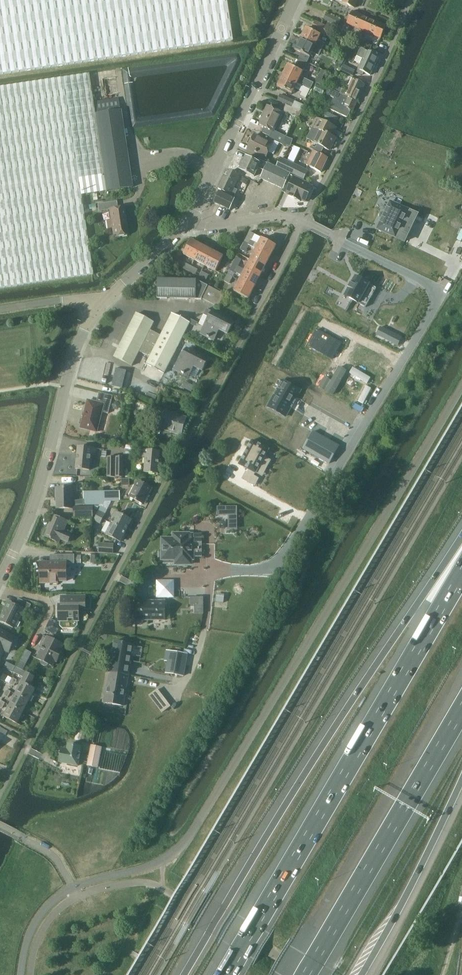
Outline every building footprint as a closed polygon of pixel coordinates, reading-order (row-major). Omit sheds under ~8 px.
[(232,40),(226,0),(0,0),(0,74),(232,40)] [(347,24),(364,31),(369,19),(353,12),(347,24)] [(327,14),(324,19),(339,26),(341,21),(327,14)] [(380,38),(386,26),(369,19),(364,31),(380,38)] [(329,28),(316,21),(312,29),(326,35),(329,28)] [(321,35),(306,28),(301,39),(322,49),(324,43),(318,40),(321,35)] [(319,55),(322,49),(301,39),(296,50),(310,57),(312,52),(319,55)] [(371,75),(379,57),(367,52),(368,51),(361,48),(357,56),(363,59),(359,70),(358,72),(363,74),(364,72),(371,75)] [(342,51),(339,58),(344,60),(347,53),(342,51)] [(340,67),(344,60),(339,58),(336,65),(340,67)] [(306,71),(309,64),(298,59),(295,66),(306,71)] [(303,72),(288,64),(283,76),(310,89),(313,82),(308,79),(307,80),(300,77),(303,72)] [(355,70),(343,64),(341,70),(352,76),(355,70)] [(113,68),(97,71),(98,77),(114,75),(113,68)] [(81,195),(78,177),(103,173),(93,102),(89,74),(0,87),(0,288),(93,275),(81,195)] [(307,95),(310,89),(283,76),(278,86),(292,93),(295,88),(302,91),(301,93),(307,95)] [(350,86),(347,91),(342,89),(340,93),(345,96),(349,98),(357,102),(365,85),(349,77),(346,84),(350,86)] [(336,86),(333,91),(337,93),(337,92),(340,94),(340,93),(342,89),(336,86)] [(345,96),(340,93),(340,94),(337,92),(337,93),(331,105),(343,111),(345,107),(353,111),(357,102),(349,98),(345,96)] [(277,100),(286,104),(292,107),(295,101),(280,94),(277,100)] [(93,102),(103,173),(106,192),(132,188),(120,110),(118,98),(93,102)] [(304,106),(295,101),(292,107),(301,112),(304,106)] [(301,112),(292,107),(286,104),(283,111),(298,118),(301,112)] [(270,137),(269,139),(282,145),(286,137),(274,131),(282,113),(268,106),(259,124),(264,127),(262,131),(263,133),(270,137)] [(324,120),(335,125),(338,118),(327,113),(324,120)] [(335,138),(332,136),(336,129),(317,119),(312,127),(321,131),(315,143),(329,151),(335,138)] [(248,149),(266,157),(273,144),(254,135),(248,149)] [(321,172),(328,158),(317,153),(313,151),(307,165),(311,167),(321,172)] [(254,176),(259,167),(262,168),(264,162),(258,159),(257,162),(246,157),(244,159),(242,158),(239,165),(241,167),(240,169),(254,176)] [(275,166),(289,173),(293,164),(280,157),(275,166)] [(261,178),(283,188),(290,174),(264,162),(262,168),(265,170),(261,178)] [(308,170),(293,164),(289,173),(303,179),(308,170)] [(227,177),(224,176),(219,186),(217,189),(229,195),(228,196),(233,198),(235,194),(237,190),(234,188),(240,175),(230,171),(227,177)] [(78,177),(81,195),(93,194),(94,194),(97,193),(106,192),(103,173),(78,177)] [(306,182),(300,179),(290,174),(283,188),(284,189),(283,191),(289,194),(288,196),(296,199),(297,197),(306,202),(312,188),(304,184),(306,182)] [(244,176),(241,182),(247,185),(250,180),(244,176)] [(385,184),(374,212),(393,219),(402,222),(413,194),(404,191),(385,184)] [(230,210),(235,199),(233,198),(228,196),(219,192),(214,202),(227,209),(230,210)] [(118,208),(117,201),(98,204),(99,211),(110,210),(111,220),(107,221),(108,228),(112,228),(113,237),(128,235),(124,207),(118,208)] [(453,238),(460,241),(461,236),(461,226),(458,224),(453,238)] [(255,234),(250,232),(244,242),(249,245),(252,240),(255,234)] [(276,245),(262,238),(255,234),(252,240),(249,245),(256,248),(270,256),(276,245)] [(183,254),(189,257),(194,260),(202,245),(191,240),(183,254)] [(246,252),(249,245),(244,242),(241,249),(246,252)] [(213,251),(202,245),(194,260),(206,266),(213,251)] [(265,266),(270,256),(256,248),(251,259),(265,266)] [(216,271),(223,257),(216,253),(213,251),(206,266),(216,271)] [(236,257),(233,264),(238,266),(242,260),(236,257)] [(176,258),(174,263),(189,271),(191,266),(185,263),(176,258)] [(251,259),(245,270),(259,277),(265,266),(251,259)] [(254,288),(259,277),(245,270),(238,266),(233,264),(229,271),(234,273),(235,271),(242,275),(239,281),(254,288)] [(198,269),(191,266),(189,271),(195,274),(198,269)] [(199,276),(206,280),(208,275),(202,272),(199,276)] [(229,283),(233,277),(227,274),(224,281),(229,283)] [(366,307),(377,288),(355,276),(344,295),(366,307)] [(201,300),(201,298),(207,286),(197,280),(158,280),(157,299),(196,300),(201,300)] [(234,291),(249,298),(254,288),(239,281),(234,291)] [(225,294),(208,285),(207,286),(201,298),(219,306),(225,294)] [(218,329),(227,333),(233,322),(212,311),(207,309),(199,324),(205,327),(202,334),(212,339),(218,329)] [(139,351),(150,357),(161,335),(150,330),(154,323),(136,313),(114,356),(132,365),(139,351)] [(164,373),(183,337),(190,323),(172,313),(164,328),(161,335),(150,357),(146,363),(147,364),(164,373)] [(322,325),(313,341),(317,343),(318,340),(337,350),(344,337),(324,326),(322,325)] [(193,365),(202,370),(208,359),(187,348),(181,359),(181,360),(176,370),(187,375),(193,365)] [(368,382),(371,376),(354,365),(350,371),(368,382)] [(122,388),(126,370),(117,368),(112,386),(122,388)] [(360,390),(364,382),(350,375),(346,382),(360,390)] [(184,381),(181,386),(191,392),(194,386),(184,381)] [(285,382),(271,408),(289,418),(294,409),(299,398),(303,392),(285,382)] [(364,389),(359,398),(364,401),(370,392),(364,389)] [(82,425),(81,428),(97,432),(102,412),(109,413),(113,396),(99,392),(97,402),(88,400),(83,418),(81,419),(80,424),(82,425)] [(345,412),(348,407),(335,400),(332,405),(345,412)] [(187,417),(171,413),(172,409),(166,408),(160,429),(182,435),(187,417)] [(328,414),(344,423),(347,417),(331,408),(328,414)] [(345,423),(338,434),(344,437),(350,427),(345,423)] [(313,427),(303,444),(329,460),(339,442),(313,427)] [(253,436),(239,460),(250,466),(248,470),(246,469),(242,476),(255,482),(258,475),(253,473),(255,469),(256,470),(261,461),(267,465),(271,457),(265,453),(270,445),(253,436)] [(91,455),(96,456),(97,448),(78,447),(76,469),(90,470),(91,455)] [(144,473),(158,474),(160,452),(141,450),(141,457),(145,458),(144,473)] [(108,457),(107,476),(107,477),(115,477),(116,457),(108,457)] [(124,457),(116,457),(115,477),(124,477),(124,457)] [(138,481),(130,497),(143,504),(152,488),(138,481)] [(57,509),(73,509),(73,488),(57,488),(57,509)] [(104,501),(120,501),(120,491),(83,492),(84,505),(104,504),(104,501)] [(73,517),(84,517),(84,507),(73,507),(73,517)] [(93,517),(93,507),(84,507),(84,517),(93,517)] [(101,507),(96,516),(103,519),(108,510),(101,507)] [(237,507),(217,507),(217,516),(228,516),(228,529),(237,529),(237,507)] [(117,513),(112,524),(126,531),(132,520),(117,513)] [(72,534),(64,531),(68,521),(54,515),(48,530),(46,530),(43,536),(59,543),(60,540),(68,543),(72,534)] [(100,524),(103,519),(96,516),(94,521),(100,524)] [(121,542),(126,531),(112,524),(106,534),(121,542)] [(193,556),(202,556),(202,534),(192,534),(192,535),(189,535),(189,534),(174,534),(174,539),(163,539),(163,559),(176,559),(177,563),(191,563),(191,559),(193,559),(193,556)] [(100,544),(99,552),(113,553),(114,545),(100,544)] [(75,564),(75,555),(51,555),(51,563),(41,563),(41,583),(58,583),(58,581),(67,581),(67,564),(75,564)] [(175,597),(175,587),(175,581),(157,581),(157,598),(175,598),(175,597)] [(188,588),(175,587),(175,597),(187,597),(188,588)] [(217,593),(216,602),(224,603),(225,594),(217,593)] [(195,612),(204,612),(204,595),(191,595),(191,603),(195,603),(195,612)] [(77,621),(78,621),(79,621),(79,611),(86,611),(86,596),(62,597),(62,605),(59,605),(59,621),(60,621),(60,626),(63,629),(75,628),(77,626),(77,621)] [(16,605),(9,602),(0,621),(14,628),(23,610),(28,612),(32,605),(19,598),(16,605)] [(165,602),(135,602),(135,620),(165,620),(165,602)] [(5,650),(9,652),(16,638),(0,630),(0,660),(5,650)] [(196,646),(198,633),(191,632),(189,645),(196,646)] [(60,650),(63,644),(49,637),(38,659),(42,661),(41,662),(42,664),(46,666),(48,665),(48,664),(52,666),(55,660),(57,662),(59,659),(61,660),(64,655),(61,653),(63,651),(60,650)] [(134,645),(114,641),(109,672),(128,675),(134,645)] [(169,651),(165,673),(184,676),(188,654),(169,651)] [(14,672),(16,666),(17,665),(7,660),(4,667),(14,672)] [(20,661),(17,667),(23,670),(26,664),(20,661)] [(35,676),(26,672),(16,666),(14,672),(24,677),(16,693),(29,700),(35,689),(30,686),(35,676)] [(109,672),(104,702),(123,706),(128,675),(109,672)] [(157,689),(153,692),(158,698),(162,695),(157,689)] [(24,711),(29,700),(16,693),(10,704),(24,711)] [(17,723),(24,711),(10,704),(4,716),(17,723)] [(59,762),(78,765),(82,747),(69,744),(68,749),(62,748),(59,762)] [(98,767),(102,747),(92,745),(88,765),(98,767)]
